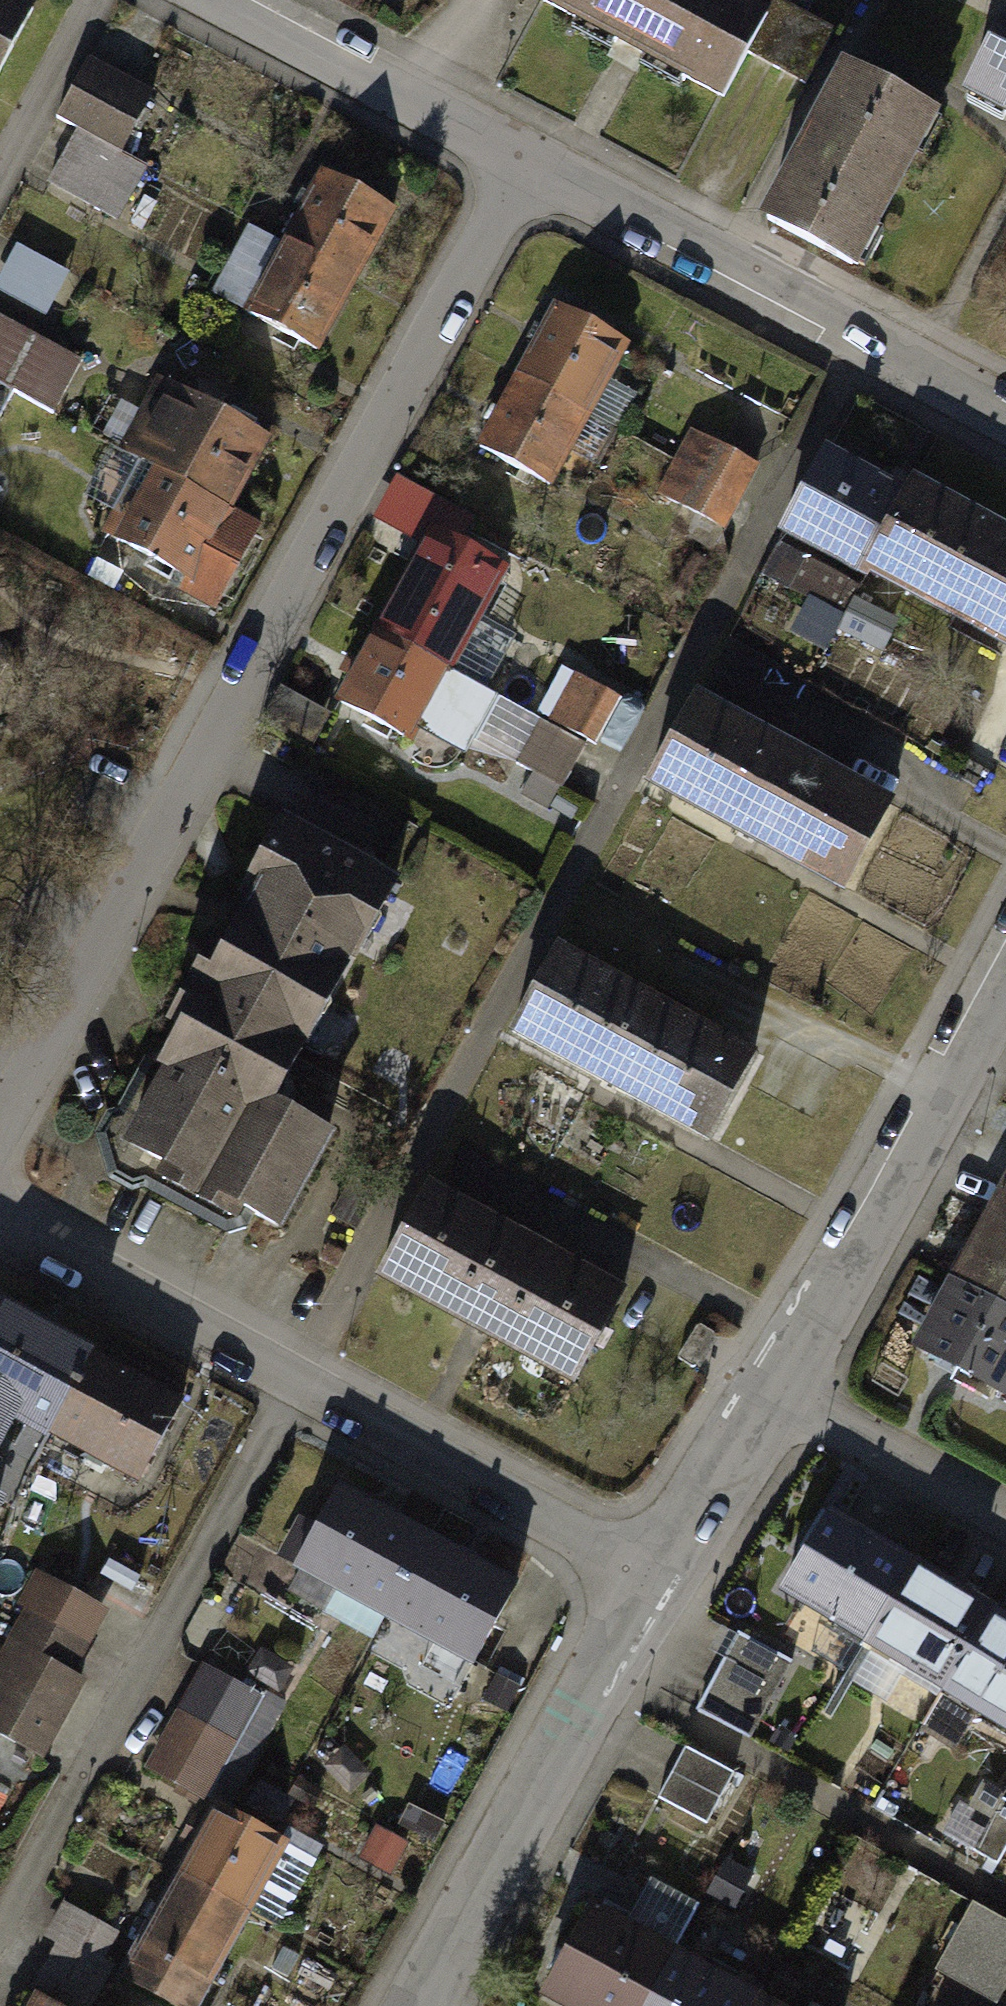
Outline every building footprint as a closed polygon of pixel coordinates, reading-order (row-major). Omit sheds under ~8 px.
[(40,20),(3,0),(0,0),(0,96),(40,20)] [(732,0),(551,0),(724,97),(767,19),(732,0)] [(809,84),(838,29),(801,10),(773,65),(809,84)] [(979,104),(1005,117),(1005,48),(979,104)] [(163,102),(92,65),(58,130),(81,142),(56,190),(128,228),(157,173),(133,160),(163,102)] [(940,118),(845,67),(765,214),(861,266),(940,118)] [(393,211),(331,175),(289,246),(350,282),(393,211)] [(72,270),(19,246),(0,286),(0,290),(51,314),(72,270)] [(350,282),(289,246),(247,316),(308,353),(350,282)] [(566,310),(531,379),(600,414),(636,345),(566,310)] [(0,323),(0,429),(16,398),(55,417),(82,365),(0,323)] [(531,379),(496,448),(565,483),(600,414),(531,379)] [(270,440),(203,405),(164,477),(231,513),(270,440)] [(752,468),(699,440),(669,497),(721,525),(752,468)] [(982,528),(847,458),(803,541),(938,611),(982,528)] [(231,513),(164,477),(125,550),(193,586),(231,513)] [(982,528),(938,611),(1005,647),(1005,540),(982,528)] [(509,572),(430,533),(389,617),(469,655),(509,572)] [(469,655),(389,617),(348,700),(428,739),(469,655)] [(909,808),(713,701),(671,777),(867,884),(909,808)] [(391,885),(284,831),(117,1158),(271,1236),(329,1122),(282,1098),(391,885)] [(761,1064),(563,957),(519,1039),(716,1146),(761,1064)] [(635,1289),(439,1189),(398,1268),(594,1368),(635,1289)] [(991,1219),(1005,1227),(1005,1192),(991,1219)] [(955,1286),(1005,1314),(1005,1227),(991,1219),(955,1286)] [(921,1348),(1002,1392),(1005,1385),(1005,1314),(955,1286),(921,1348)] [(50,1429),(90,1357),(0,1307),(0,1402),(50,1429)] [(90,1357),(50,1429),(139,1478),(179,1406),(90,1357)] [(311,1575),(401,1617),(439,1537),(349,1494),(311,1575)] [(916,1568),(831,1519),(792,1588),(877,1636),(916,1568)] [(401,1617),(492,1660),(530,1580),(439,1537),(401,1617)] [(1001,1616),(916,1568),(877,1636),(961,1685),(1001,1616)] [(0,1688),(0,1717),(58,1745),(122,1612),(53,1579),(0,1688)] [(1001,1616),(961,1685),(1005,1710),(1005,1619),(1001,1616)] [(795,1666),(742,1638),(704,1709),(758,1737),(795,1666)] [(209,1667),(159,1767),(215,1794),(264,1695),(209,1667)] [(736,1775),(689,1750),(665,1794),(713,1819),(736,1775)] [(990,1790),(959,1844),(1005,1870),(1005,1799),(990,1790)] [(229,1811),(182,1896),(239,1927),(285,1842),(229,1811)] [(293,1845),(269,1887),(292,1901),(317,1859),(293,1845)] [(135,1981),(181,2005),(195,2005),(239,1927),(182,1896),(135,1981)] [(94,1997),(128,1935),(74,1905),(40,1967),(94,1997)] [(976,1913),(947,1968),(1005,1998),(1005,1928),(976,1913)] [(592,1915),(555,1988),(590,2005),(652,2005),(676,1958),(592,1915)] [(676,1958),(652,2005),(758,2005),(760,2001),(676,1958)]
